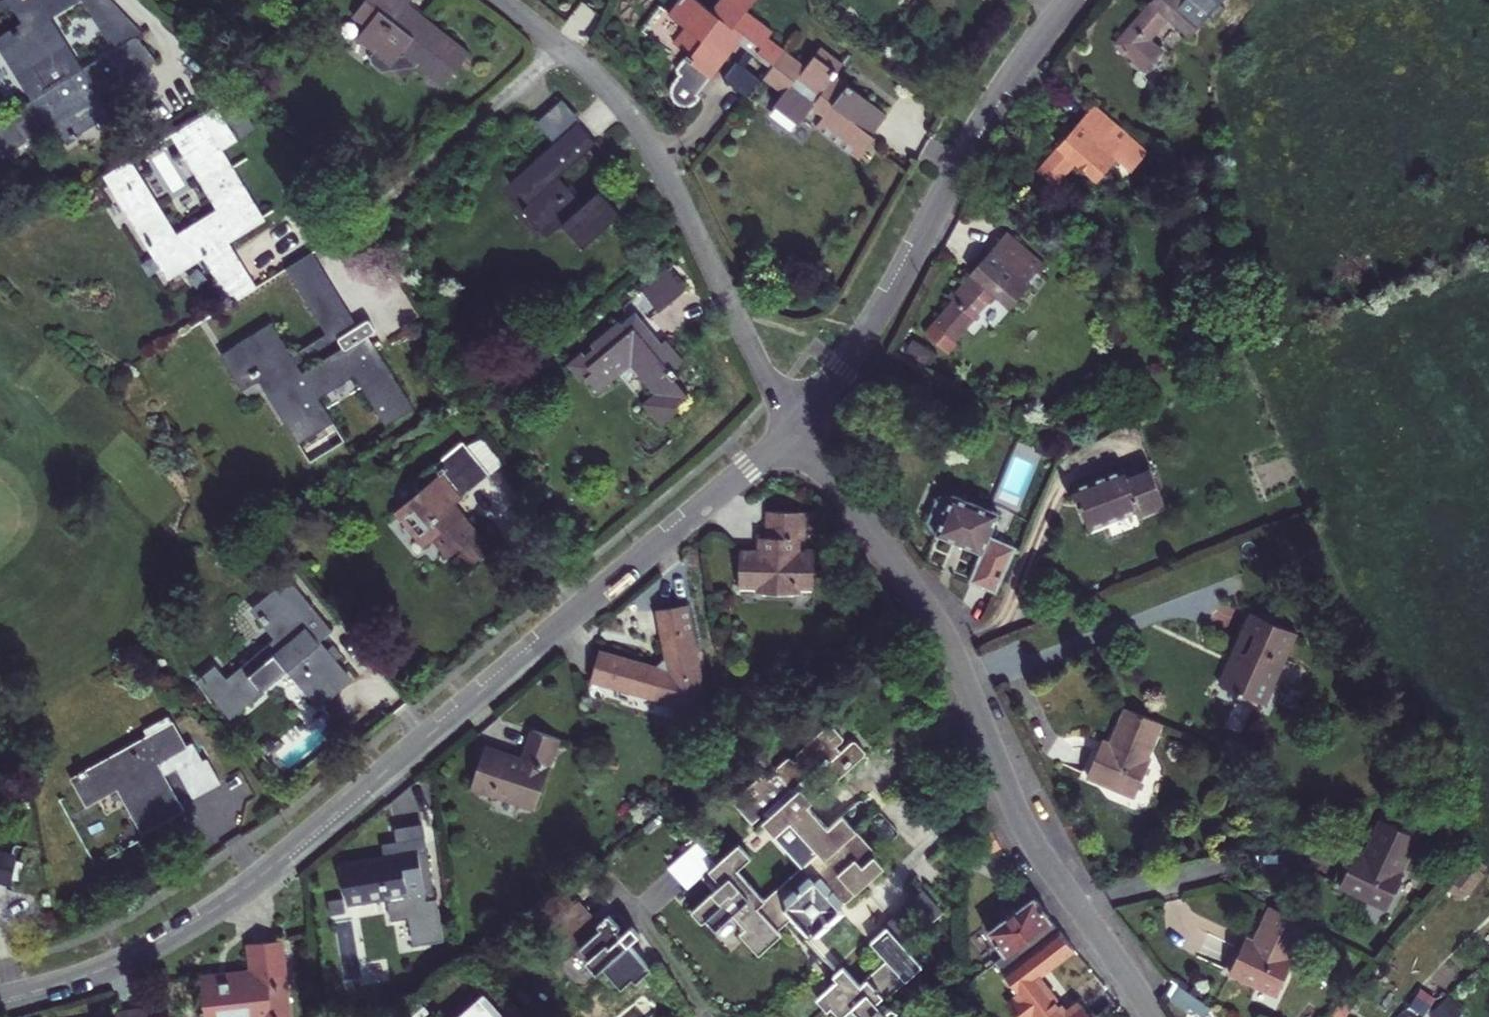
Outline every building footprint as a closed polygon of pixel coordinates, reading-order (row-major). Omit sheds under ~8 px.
[(23,12),(16,0),(3,0),(0,2),(0,40),(23,12)] [(23,12),(31,24),(3,42),(36,96),(77,71),(43,15),(67,0),(30,0),(23,12)] [(23,12),(30,0),(16,0),(23,12)] [(115,48),(132,37),(140,33),(106,0),(84,0),(115,48)] [(445,82),(470,54),(452,40),(450,42),(419,18),(416,21),(403,10),(411,0),(364,0),(354,13),(367,24),(356,38),(377,54),(374,58),(374,65),(384,73),(414,65),(426,74),(429,70),(445,82)] [(772,68),(786,50),(769,38),(774,31),(747,11),(756,0),(720,0),(712,10),(698,0),(681,0),(669,14),(685,26),(689,54),(683,61),(680,63),(677,66),(677,69),(679,76),(675,81),(672,86),(671,91),(671,97),(674,100),(678,103),(687,108),(691,107),(696,103),(699,98),(700,94),(700,91),(738,42),(772,68)] [(1128,24),(1130,26),(1115,44),(1144,70),(1161,51),(1148,39),(1168,17),(1190,36),(1211,12),(1209,10),(1218,0),(1149,0),(1128,24)] [(3,42),(31,24),(23,12),(0,40),(0,50),(31,99),(36,96),(3,42)] [(82,130),(78,122),(92,113),(96,118),(109,110),(99,95),(125,79),(123,76),(152,58),(145,49),(137,39),(132,37),(115,48),(77,71),(36,96),(31,99),(0,118),(0,144),(5,152),(48,126),(58,141),(66,136),(69,139),(82,130)] [(155,41),(145,49),(152,58),(162,50),(155,41)] [(807,67),(786,50),(772,68),(764,79),(785,94),(776,106),(797,122),(810,106),(823,116),(815,127),(859,160),(876,138),(874,136),(889,115),(836,75),(844,65),(821,48),(807,67)] [(582,245),(619,213),(598,190),(583,203),(558,175),(595,142),(577,121),(579,118),(562,98),(536,120),(554,141),(510,181),(528,202),(523,208),(547,236),(562,223),(582,245)] [(1148,151),(1095,103),(1036,169),(1054,185),(1075,162),(1097,181),(1116,158),(1130,170),(1148,151)] [(118,192),(135,218),(171,273),(201,254),(212,271),(223,264),(213,246),(226,238),(263,216),(199,116),(170,134),(183,156),(185,154),(220,210),(176,237),(155,205),(139,179),(118,192)] [(1007,230),(949,296),(952,299),(932,321),(955,340),(974,317),(968,312),(988,289),(1011,309),(1029,287),(1026,283),(1037,271),(1043,275),(1049,267),(1007,230)] [(211,272),(230,302),(231,302),(256,287),(226,238),(213,246),(223,264),(212,271),(211,272)] [(284,269),(325,333),(332,329),(326,319),(337,311),(344,322),(336,326),(342,335),(357,326),(312,252),(284,269)] [(667,268),(642,290),(660,310),(685,289),(667,268)] [(337,311),(326,319),(332,329),(336,326),(344,322),(337,311)] [(581,350),(565,363),(581,382),(587,378),(598,392),(631,366),(654,393),(643,402),(663,426),(683,410),(680,406),(692,396),(677,377),(680,374),(675,368),(684,360),(665,338),(655,346),(647,337),(648,328),(634,311),(620,322),(617,320),(590,343),(593,346),(584,353),(581,350)] [(412,407),(375,347),(368,336),(373,332),(374,330),(368,322),(365,321),(357,326),(342,335),(342,336),(338,341),(342,347),(302,372),(298,366),(291,355),(269,323),(225,350),(243,379),(266,365),(279,385),(273,390),(283,407),(281,412),(290,428),(289,430),(298,444),(332,422),(317,397),(352,374),(385,424),(412,407)] [(298,366),(338,341),(342,336),(342,335),(336,326),(332,329),(325,333),(291,355),(298,366)] [(1050,436),(1040,431),(1033,445),(1044,450),(1050,436)] [(418,491),(397,508),(428,544),(433,541),(449,558),(459,550),(471,565),(493,547),(455,502),(489,474),(463,442),(412,483),(418,491)] [(1164,501),(1151,468),(1126,477),(1124,472),(1076,491),(1087,526),(1138,506),(1140,511),(1164,501)] [(1000,512),(953,492),(952,494),(945,492),(937,496),(927,522),(930,528),(977,549),(964,579),(987,589),(1007,543),(990,536),(1000,512)] [(758,592),(795,594),(795,589),(812,589),(814,549),(791,549),(791,537),(807,537),(807,512),(766,510),(765,535),(764,547),(756,547),(739,546),(738,587),(758,588),(758,592)] [(756,535),(756,547),(764,547),(765,535),(756,535)] [(289,583),(277,593),(280,596),(291,586),(289,583)] [(291,586),(280,596),(319,641),(331,632),(291,586)] [(280,596),(277,593),(258,609),(263,616),(261,617),(267,624),(269,622),(278,633),(272,639),(274,642),(257,656),(254,654),(225,678),(228,681),(212,694),(230,717),(251,700),(249,698),(287,667),(303,685),(317,674),(321,678),(325,675),(325,669),(321,663),(326,659),(328,662),(331,662),(335,659),(341,654),(332,644),(326,649),(319,641),(280,596)] [(705,711),(699,679),(695,679),(686,632),(691,632),(685,603),(657,608),(666,658),(657,666),(599,649),(590,679),(673,702),(677,716),(705,711)] [(1298,631),(1252,612),(1221,683),(1266,702),(1298,631)] [(317,674),(303,685),(302,686),(318,706),(352,678),(335,659),(331,662),(328,662),(326,659),(321,663),(325,669),(325,675),(321,678),(317,674)] [(1373,671),(1362,666),(1355,681),(1366,686),(1373,671)] [(1149,758),(1164,722),(1127,706),(1112,741),(1105,739),(1089,777),(1134,797),(1151,758),(1149,758)] [(173,720),(148,734),(158,753),(150,757),(154,765),(188,746),(173,720)] [(829,724),(825,725),(799,749),(797,751),(796,755),(797,758),(794,760),(788,757),(779,764),(777,768),(777,771),(780,775),(773,781),(767,774),(763,773),(760,774),(731,801),(752,823),(759,817),(824,760),(827,763),(816,772),(828,785),(862,754),(863,750),(855,741),(850,741),(840,751),(835,745),(840,740),(841,736),(832,725),(829,724)] [(533,807),(557,737),(533,729),(522,758),(484,746),(471,785),(533,807)] [(171,795),(154,765),(150,757),(158,753),(148,734),(70,777),(85,803),(118,785),(127,801),(123,803),(133,818),(135,817),(145,832),(183,810),(174,793),(171,795)] [(759,817),(763,821),(799,788),(804,784),(816,772),(827,763),(824,760),(759,817)] [(804,784),(799,788),(811,802),(815,797),(804,784)] [(876,854),(841,815),(827,827),(807,805),(811,802),(799,788),(763,821),(802,865),(805,862),(812,869),(783,896),(788,904),(781,910),(788,918),(804,937),(812,930),(820,938),(845,915),(838,906),(882,867),(874,856),(876,854)] [(1417,833),(1380,817),(1365,851),(1357,848),(1340,887),(1385,907),(1403,869),(1401,868),(1417,833)] [(708,870),(717,862),(698,840),(669,865),(688,887),(708,870)] [(737,843),(725,855),(717,862),(724,870),(731,862),(737,869),(749,857),(737,843)] [(422,888),(417,851),(416,849),(340,862),(347,904),(385,897),(387,905),(424,899),(422,888)] [(0,850),(0,884),(11,886),(17,853),(0,850)] [(431,887),(424,850),(417,851),(422,888),(431,887)] [(1470,884),(1471,883),(1482,871),(1470,860),(1459,873),(1470,884)] [(720,884),(694,907),(705,918),(715,929),(729,915),(742,930),(739,933),(754,949),(776,929),(724,870),(717,862),(708,870),(720,884)] [(805,862),(802,865),(764,898),(737,869),(731,862),(724,870),(776,929),(788,918),(781,910),(788,904),(783,896),(812,869),(805,862)] [(1482,871),(1471,883),(1488,899),(1488,877),(1482,871)] [(884,924),(887,927),(901,943),(939,908),(921,888),(884,924)] [(1022,960),(1015,951),(1014,949),(1052,920),(1034,896),(988,932),(1004,953),(996,961),(1006,974),(1022,960)] [(585,945),(602,929),(580,904),(550,930),(572,956),(581,948),(585,945)] [(1308,921),(1269,904),(1254,937),(1249,935),(1231,974),(1274,993),(1293,956),(1291,955),(1308,921)] [(700,921),(705,918),(694,907),(690,910),(700,921)] [(598,924),(602,929),(613,919),(609,915),(598,924)] [(619,927),(613,919),(602,929),(585,945),(593,955),(589,958),(600,970),(603,967),(618,983),(629,974),(632,978),(646,964),(629,945),(638,935),(631,927),(621,936),(616,930),(619,927)] [(1015,951),(1022,960),(1006,974),(1040,1016),(1068,1016),(1038,977),(1058,961),(1062,965),(1077,953),(1054,922),(1015,951)] [(822,994),(832,1005),(836,1002),(845,1013),(849,1016),(888,1016),(876,1003),(883,997),(885,999),(921,965),(901,943),(887,927),(871,942),(886,959),(866,978),(867,980),(861,985),(843,967),(833,976),(837,981),(822,994)] [(776,929),(754,949),(758,954),(780,933),(776,929)] [(283,939),(250,943),(253,973),(217,977),(216,972),(199,974),(203,1016),(291,1016),(283,939)] [(585,945),(581,948),(589,958),(593,955),(585,945)] [(600,970),(589,958),(586,961),(596,973),(600,970)] [(646,964),(632,978),(636,981),(649,969),(646,964)] [(629,974),(618,983),(621,987),(632,978),(629,974)] [(1212,1006),(1179,981),(1170,995),(1173,1001),(1187,1012),(1190,1007),(1204,1016),(1205,1016),(1212,1006)] [(827,1009),(832,1005),(822,994),(818,998),(827,1009)] [(1429,1005),(1416,997),(1411,1005),(1424,1014),(1429,1005)] [(836,1002),(832,1005),(841,1016),(845,1013),(836,1002)] [(145,1007),(113,1013),(114,1016),(146,1016),(145,1007)] [(502,1007),(490,1016),(510,1016),(502,1007)]
